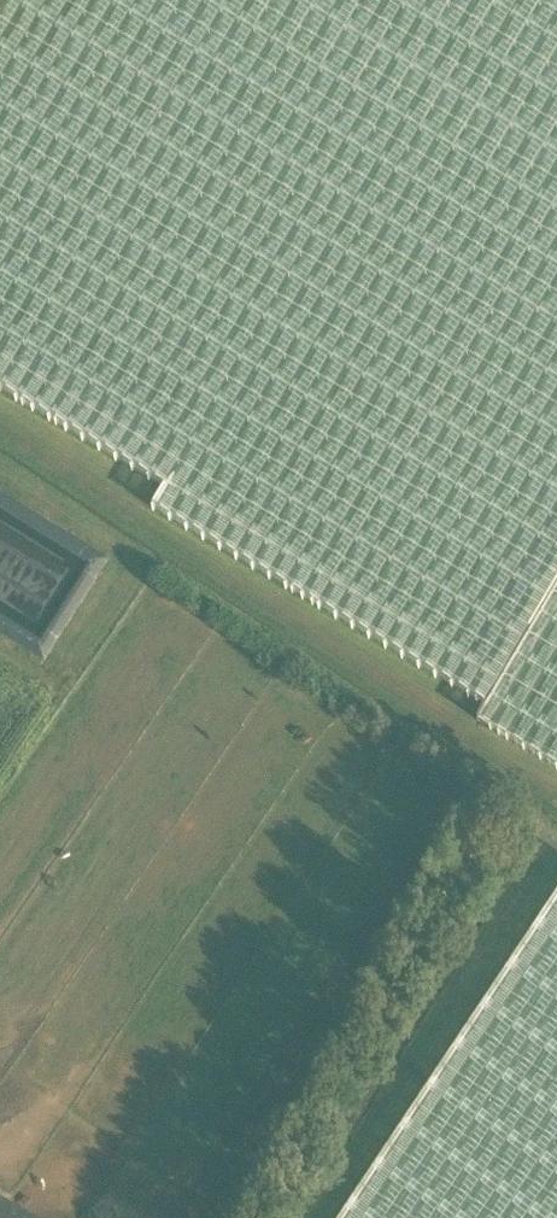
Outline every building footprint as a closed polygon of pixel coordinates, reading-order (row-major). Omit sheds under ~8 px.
[(166,488),(154,510),(488,707),(479,721),(556,767),(556,0),(0,0),(0,390),(166,488)] [(34,513),(0,493),(0,508),(34,513)] [(343,1217),(556,1217),(556,896),(343,1217)] [(0,1203),(0,1217),(22,1217),(0,1203)]
